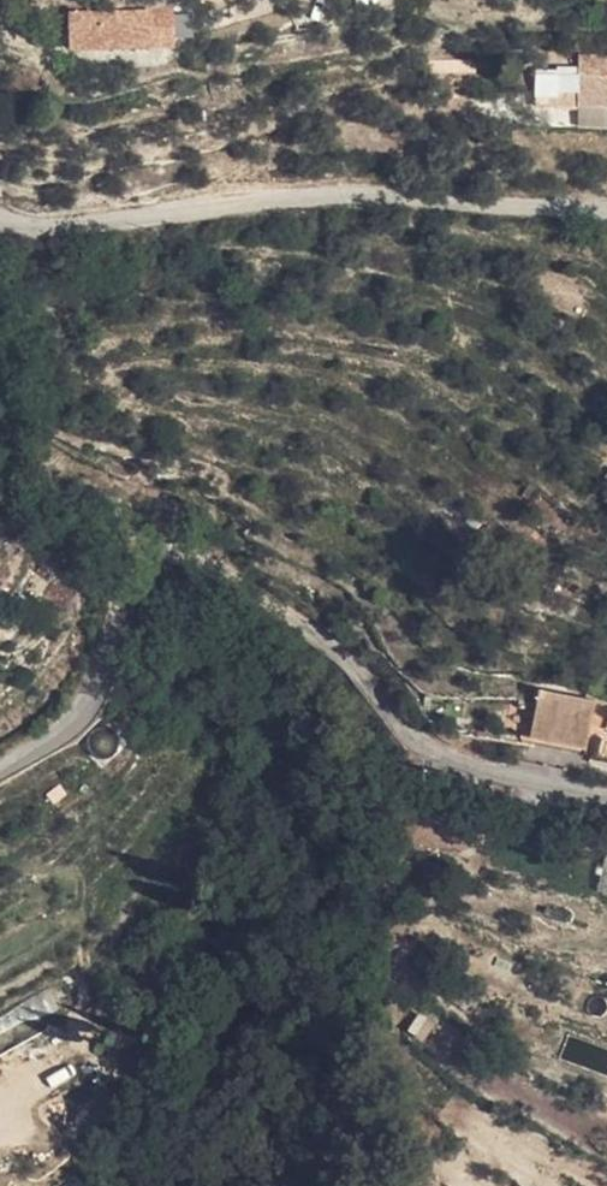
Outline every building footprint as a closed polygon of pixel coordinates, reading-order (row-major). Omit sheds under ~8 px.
[(60,23),(59,30),(60,31),(92,33),(92,46),(104,47),(103,59),(142,59),(142,25),(60,23)] [(155,24),(142,25),(142,59),(154,59),(155,24)] [(92,46),(92,33),(60,31),(58,55),(94,58),(103,59),(104,47),(92,46)] [(553,31),(554,51),(577,51),(576,67),(606,66),(606,32),(553,31)] [(578,106),(575,66),(533,68),(535,108),(578,106)] [(590,725),(606,729),(606,704),(597,701),(590,725)] [(513,754),(571,765),(580,726),(524,712),(513,754)] [(406,1032),(424,1042),(436,1021),(418,1011),(406,1032)]
